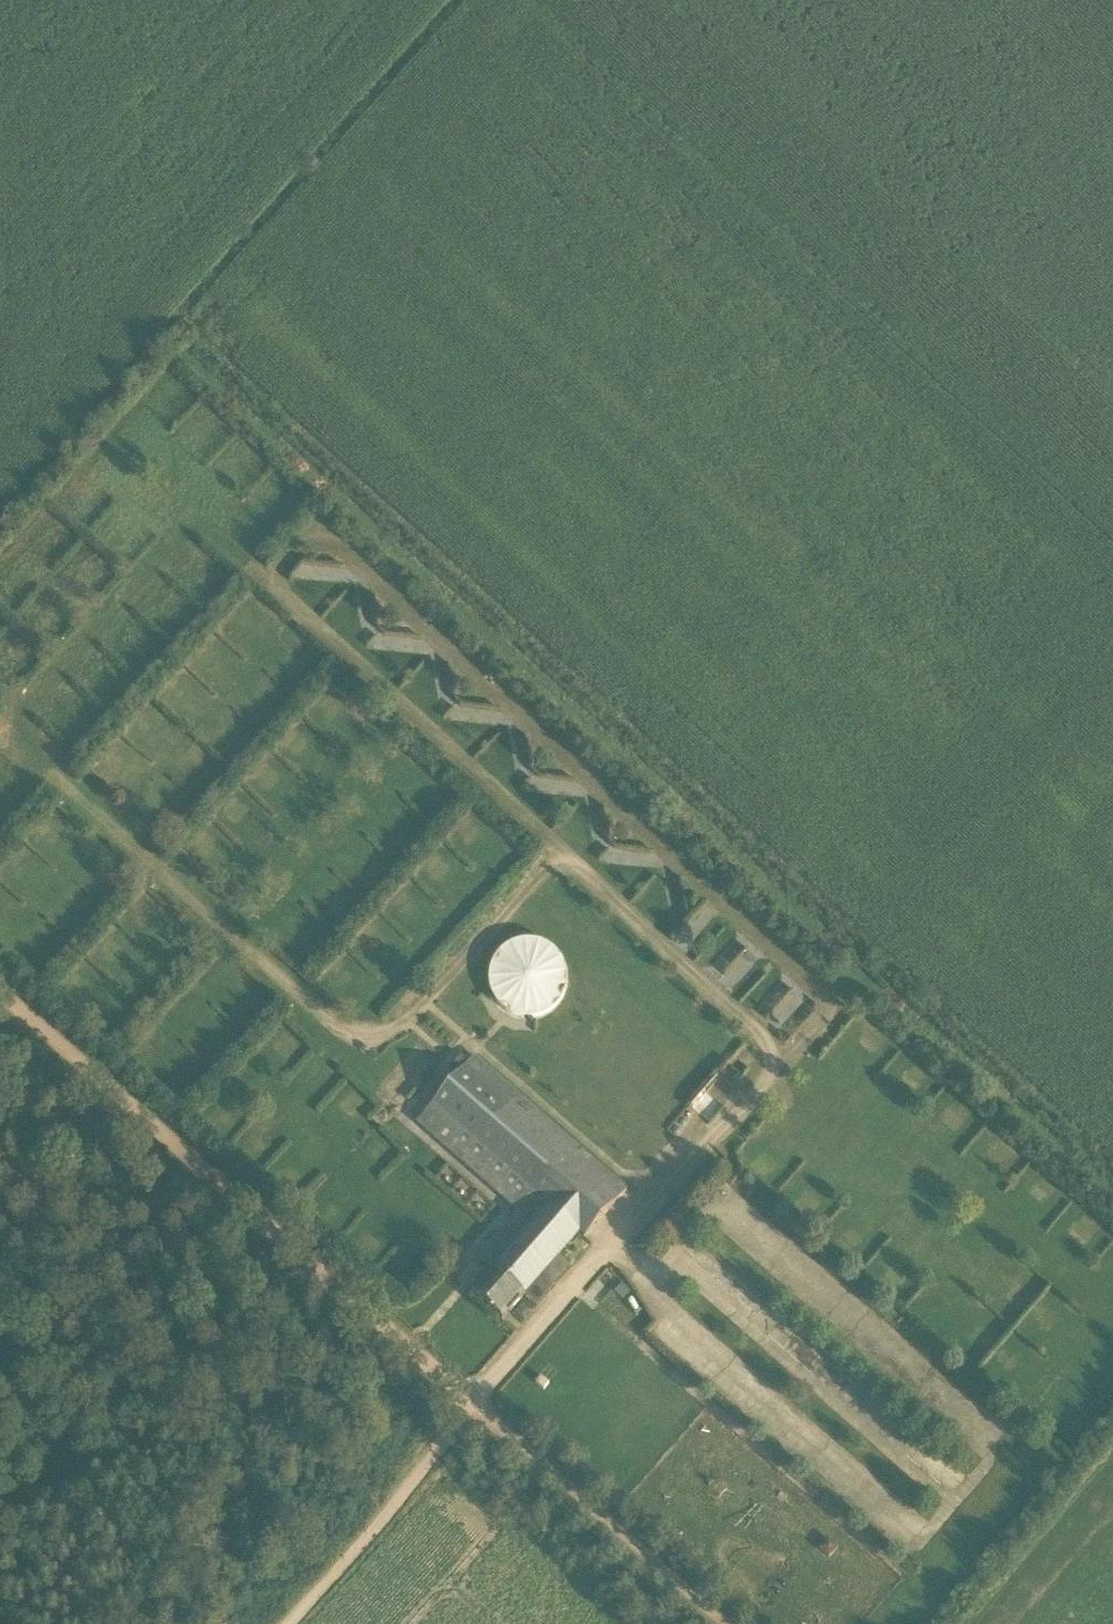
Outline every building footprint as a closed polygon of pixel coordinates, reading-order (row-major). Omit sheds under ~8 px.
[(492,1012),(566,1010),(564,941),(490,944),(492,1012)] [(585,1238),(627,1191),(474,1057),(418,1121),(519,1211),(479,1256),(493,1268),(471,1293),(502,1321),(579,1233),(585,1238)] [(623,1284),(616,1291),(622,1298),(629,1290),(623,1284)] [(544,1389),(548,1383),(541,1378),(537,1383),(544,1389)] [(829,1541),(820,1550),(829,1558),(837,1549),(829,1541)]
